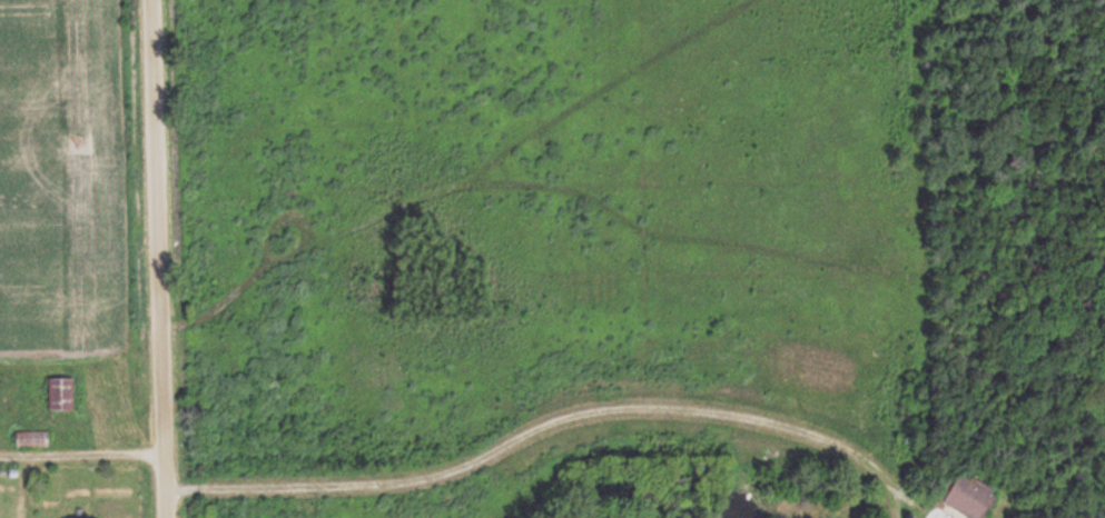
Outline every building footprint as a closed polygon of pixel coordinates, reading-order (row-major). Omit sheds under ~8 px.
[(51,411),(78,411),(78,379),(51,379),(51,411)] [(52,432),(18,432),(18,448),(52,448),(52,432)] [(947,503),(974,517),(990,517),(1002,495),(964,474),(947,503)]
